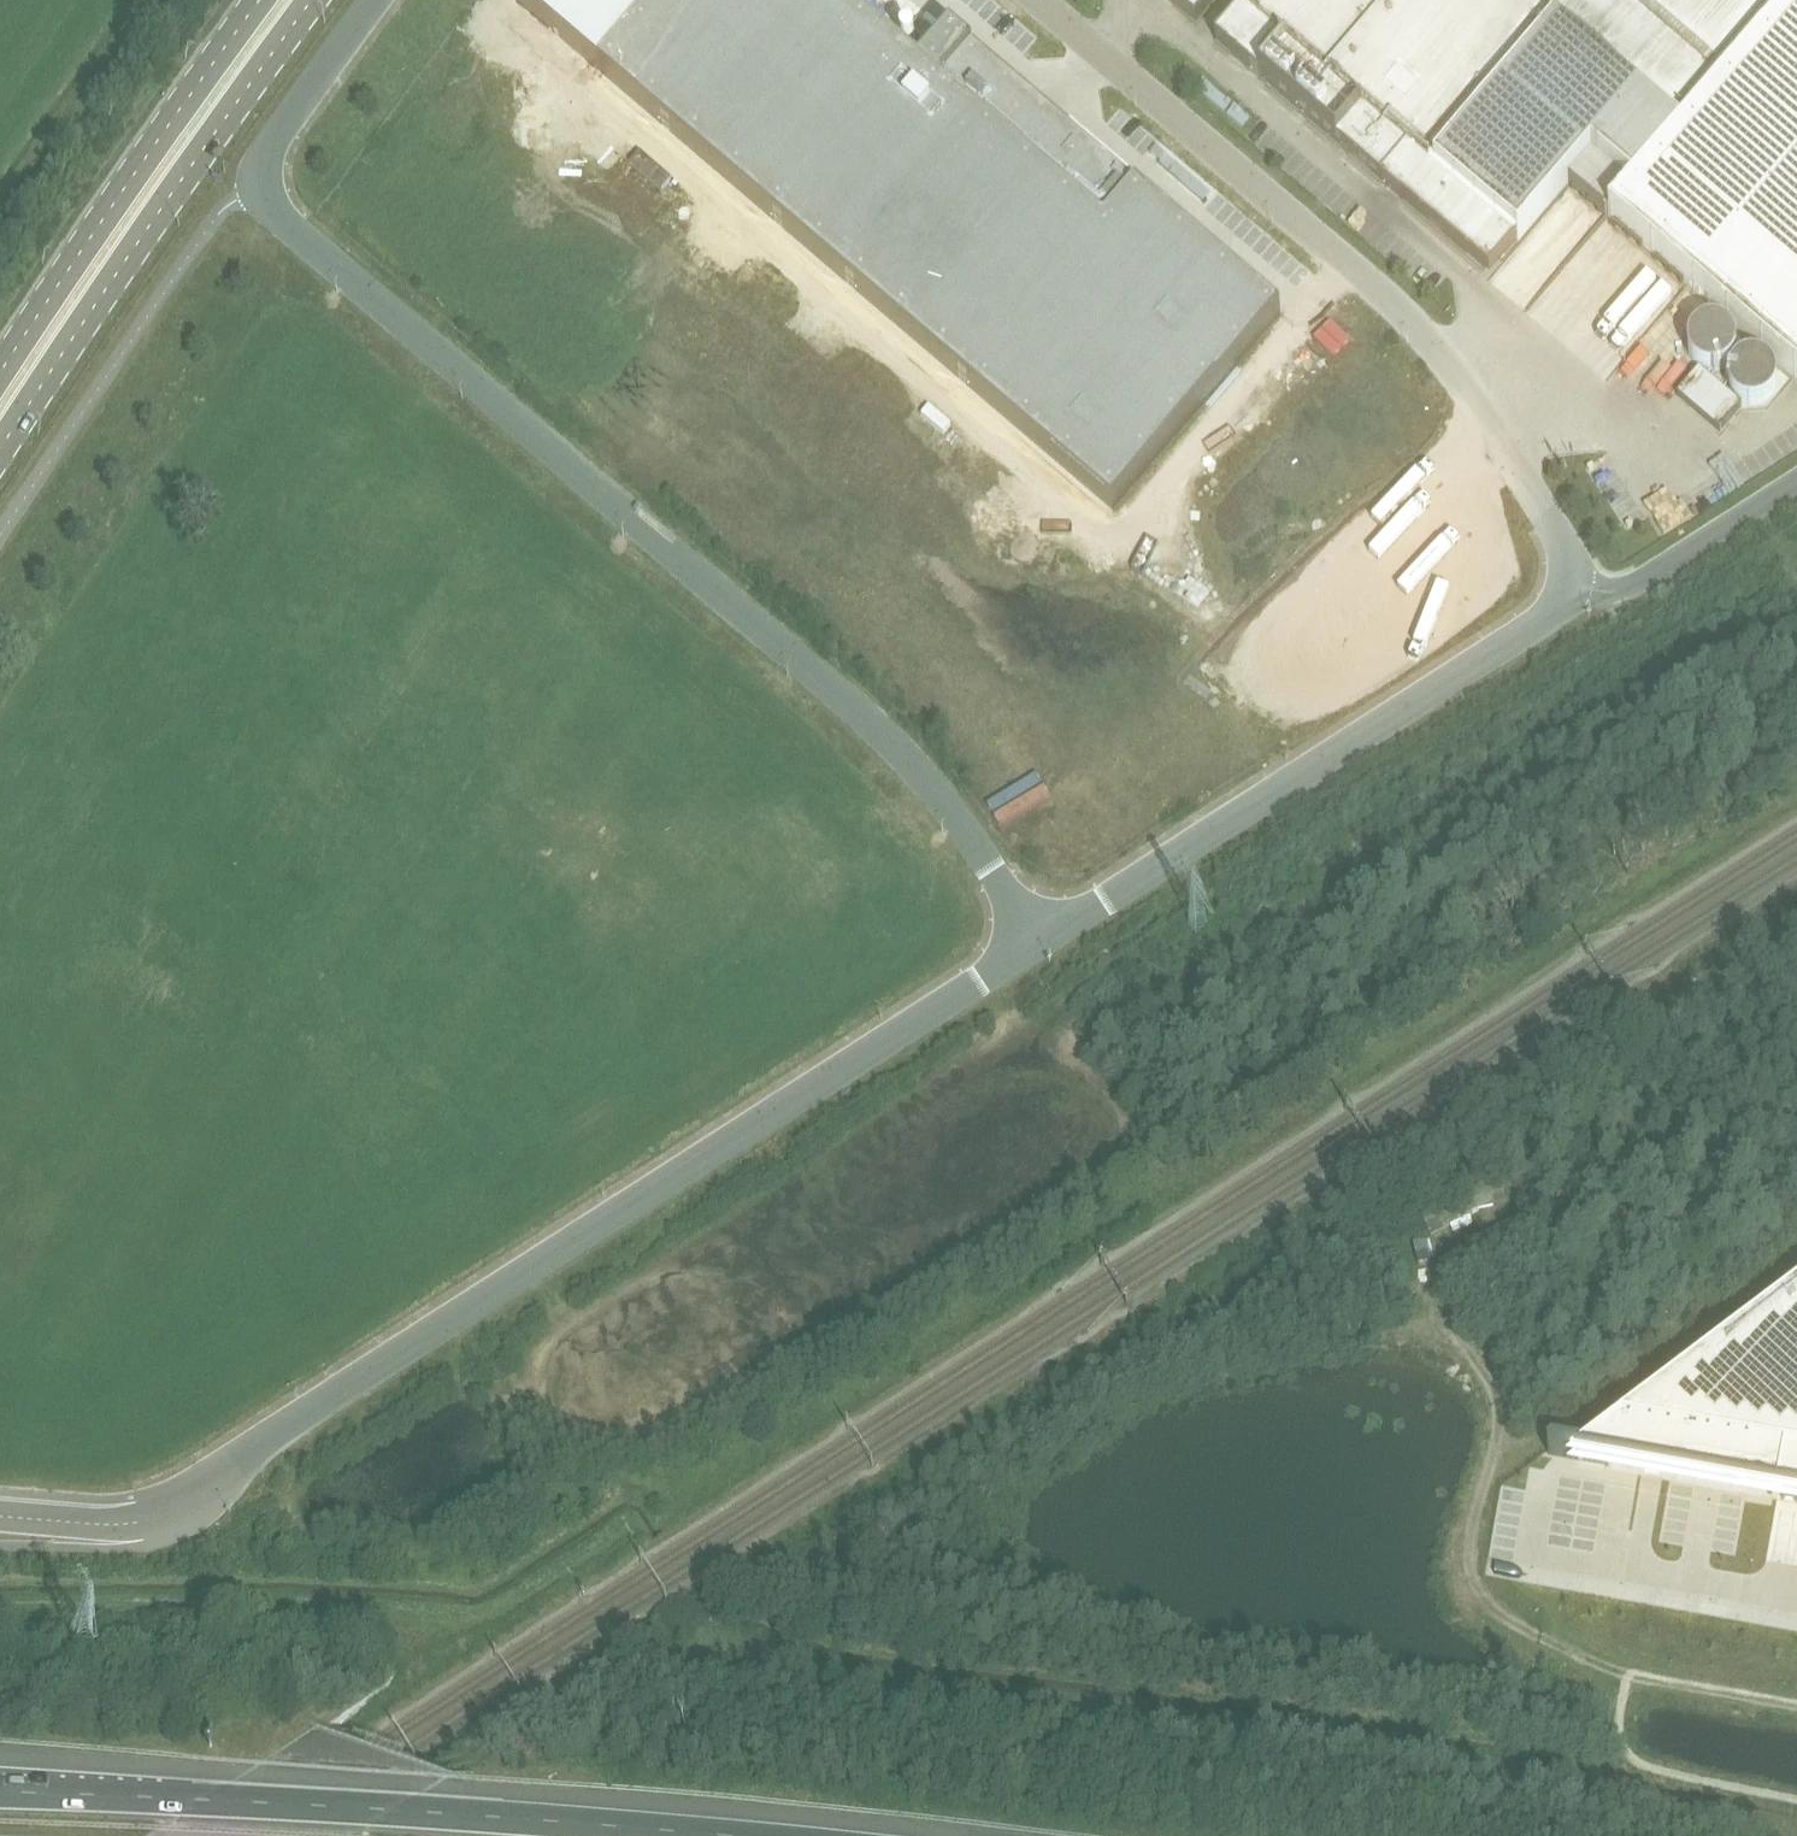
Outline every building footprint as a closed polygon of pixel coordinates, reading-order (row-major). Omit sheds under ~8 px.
[(517,2),(520,5),(520,6),(554,35),(555,33),(1113,512),(1280,315),(1281,315),(1141,195),(1141,194),(1136,190),(1135,192),(1129,199),(1103,177),(1111,168),(1072,135),(1072,136),(951,33),(920,68),(840,0),(519,0),(517,2)] [(1196,25),(1217,0),(1167,0),(1196,25)] [(1242,10),(1215,41),(1484,271),(1496,258),(1501,262),(1517,245),(1503,234),(1505,231),(1519,243),(1568,184),(1796,379),(1796,0),(1230,0),(1242,10)] [(1740,406),(1698,371),(1677,395),(1719,431),(1740,406)] [(1578,1460),(1796,1500),(1796,1295),(1578,1460)]
